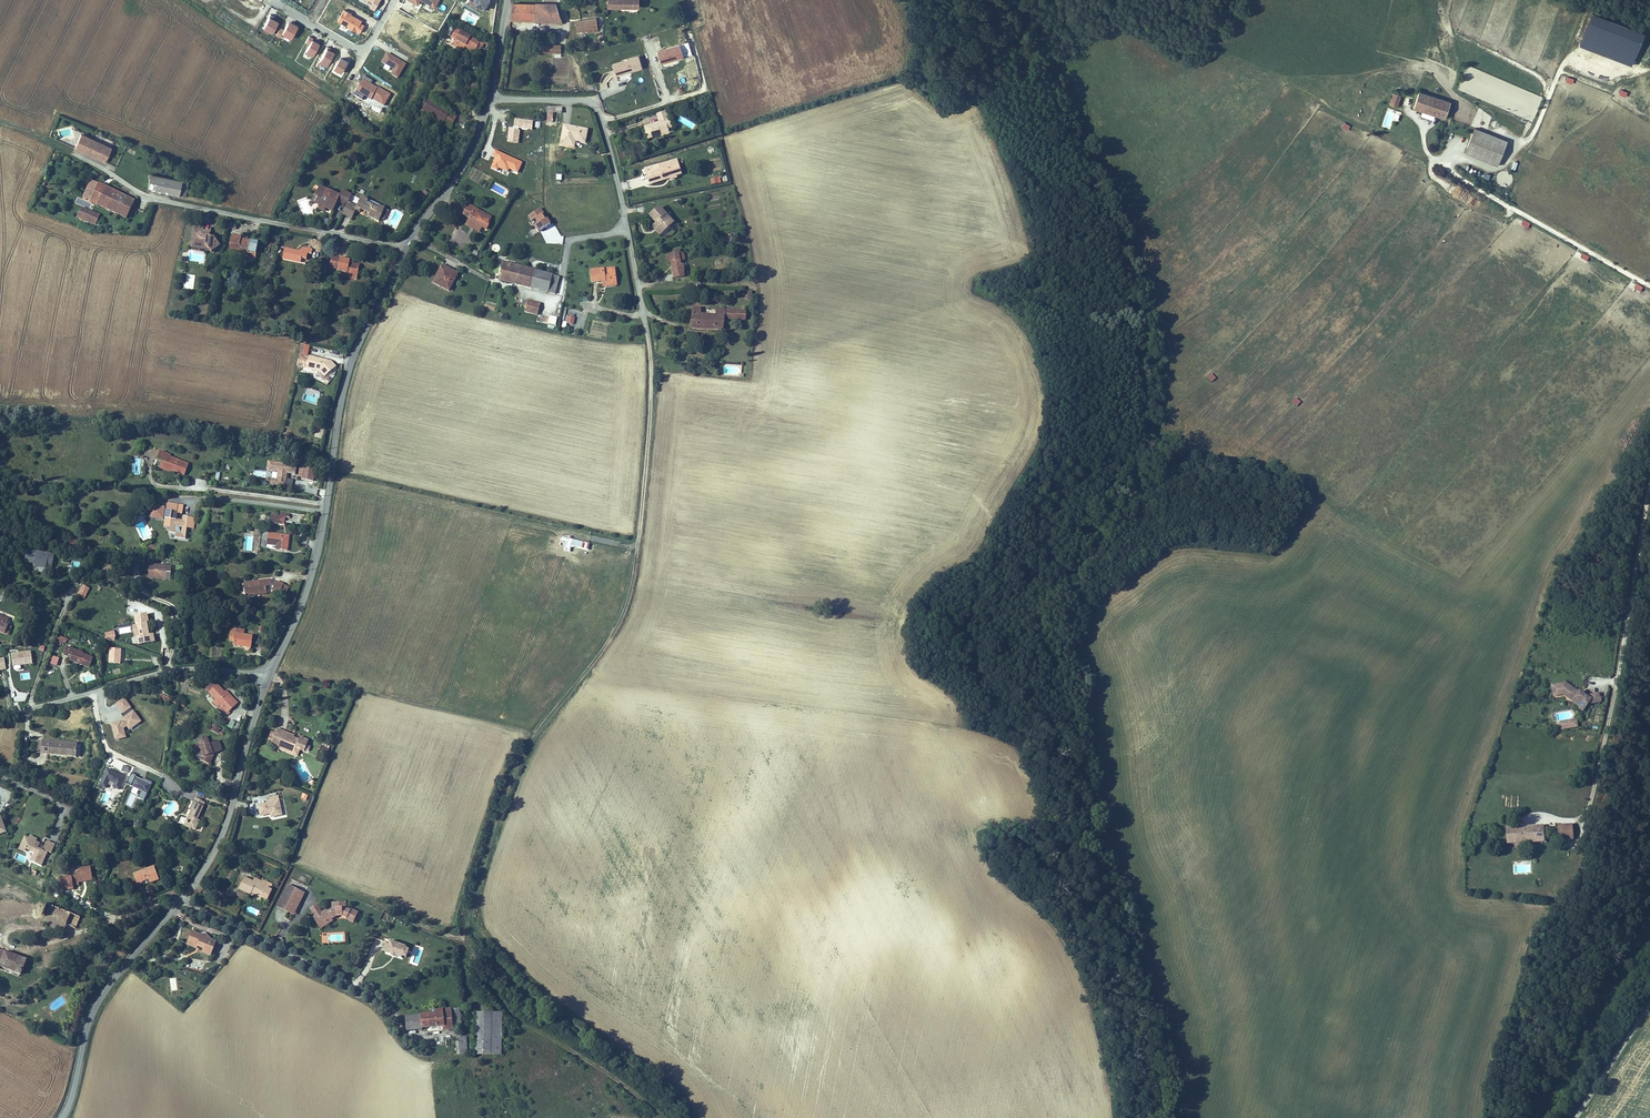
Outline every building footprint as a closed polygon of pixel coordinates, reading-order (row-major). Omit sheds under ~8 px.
[(373,2),(371,7),(375,10),(381,0),(370,0),(373,2)] [(491,0),(472,0),(475,2),(474,3),(480,6),(479,7),(485,11),(491,0)] [(531,2),(514,3),(512,10),(511,20),(529,21),(531,2)] [(531,2),(529,21),(563,22),(555,2),(531,2)] [(338,21),(356,31),(357,31),(360,33),(365,25),(361,23),(362,21),(352,15),(352,14),(344,9),(338,21)] [(272,32),(278,21),(269,16),(263,27),(272,32)] [(596,17),(575,20),(577,32),(587,30),(588,33),(598,31),(596,17)] [(291,39),(298,26),(289,21),(284,29),(280,27),(276,35),(280,37),(282,34),(291,39)] [(452,37),(456,39),(465,44),(464,46),(475,51),(481,40),(456,28),(452,37)] [(312,57),(319,43),(312,39),(313,38),(309,35),(305,42),(309,45),(304,53),(312,57)] [(465,44),(456,39),(452,46),(462,51),(464,46),(465,44)] [(485,43),(481,40),(475,51),(479,54),(485,43)] [(662,63),(685,57),(681,44),(658,51),(662,63)] [(334,52),(327,48),(319,63),(326,67),(334,52)] [(407,64),(388,53),(382,62),(394,69),(391,74),(398,78),(407,64)] [(643,68),(639,56),(613,64),(616,76),(643,68)] [(349,62),(341,57),(335,68),(342,73),(349,62)] [(1533,121),(1543,96),(1467,66),(1457,91),(1533,121)] [(373,81),(363,75),(359,83),(360,84),(356,91),(357,92),(355,96),(363,100),(365,96),(371,100),(372,99),(384,106),(391,94),(378,87),(377,87),(371,84),(373,81)] [(1450,102),(1419,91),(1413,108),(1445,118),(1450,102)] [(1401,95),(1393,93),(1389,104),(1398,107),(1401,95)] [(422,111),(431,116),(432,114),(444,122),(450,112),(429,99),(422,111)] [(545,107),(545,122),(554,121),(553,113),(562,113),(562,107),(545,107)] [(1387,110),(1382,126),(1391,129),(1396,112),(1387,110)] [(666,111),(656,114),(659,122),(644,127),(647,134),(648,139),(660,135),(659,133),(668,130),(665,120),(668,119),(666,111)] [(457,116),(450,112),(444,122),(452,126),(457,116)] [(432,114),(431,116),(443,124),(444,122),(432,114)] [(674,132),(669,119),(668,119),(665,120),(668,130),(659,133),(660,135),(660,137),(674,132)] [(1347,130),(1350,125),(1344,121),(1341,126),(1347,130)] [(560,145),(574,148),(575,141),(585,143),(587,136),(588,129),(563,125),(560,145)] [(1465,153),(1497,166),(1507,141),(1474,128),(1465,153)] [(103,162),(110,147),(80,133),(73,148),(103,162)] [(674,166),(679,165),(678,159),(659,165),(659,164),(642,169),(645,178),(647,184),(662,179),(661,177),(669,174),(670,177),(671,180),(678,178),(674,166)] [(683,176),(679,165),(674,166),(678,178),(683,176)] [(181,179),(148,173),(146,189),(178,194),(181,179)] [(187,180),(181,179),(178,194),(185,195),(187,180)] [(98,184),(90,180),(81,198),(126,219),(135,200),(98,183),(98,184)] [(311,202),(319,205),(327,209),(333,211),(338,202),(347,205),(348,201),(351,194),(342,190),(340,195),(318,185),(311,202)] [(425,199),(429,193),(424,190),(420,195),(425,199)] [(346,206),(354,210),(359,212),(360,208),(369,212),(368,215),(373,217),(379,220),(380,217),(383,210),(384,207),(378,204),(377,207),(366,202),(367,199),(360,196),(356,205),(348,201),(347,205),(346,206)] [(469,217),(467,222),(472,225),(473,223),(476,224),(474,228),(480,231),(482,228),(486,230),(489,225),(488,224),(490,220),(479,214),(481,210),(471,205),(468,210),(465,208),(462,214),(469,217)] [(354,210),(346,206),(343,214),(351,217),(354,210)] [(100,214),(81,207),(77,218),(95,225),(100,214)] [(660,207),(649,216),(656,224),(662,231),(673,221),(660,207)] [(547,219),(541,208),(528,216),(532,221),(535,219),(538,225),(535,226),(539,232),(551,224),(548,218),(547,219)] [(389,213),(383,210),(380,217),(386,220),(389,213)] [(492,217),(481,210),(479,214),(490,220),(492,217)] [(237,223),(230,221),(229,228),(236,230),(237,223)] [(658,234),(662,231),(656,224),(652,227),(655,230),(658,234)] [(193,227),(191,235),(198,244),(205,244),(209,249),(212,252),(220,246),(213,238),(209,237),(207,232),(201,231),(201,229),(197,228),(193,227)] [(210,230),(201,229),(201,231),(207,232),(209,237),(210,230)] [(198,244),(191,235),(190,246),(209,249),(205,244),(198,244)] [(229,251),(238,252),(238,250),(256,253),(258,242),(240,239),(241,236),(236,236),(232,235),(229,251)] [(1562,246),(1562,257),(1565,257),(1564,260),(1573,260),(1573,246),(1562,246)] [(301,250),(284,247),(282,259),(300,263),(301,259),(306,260),(307,253),(311,254),(312,249),(306,248),(302,247),(301,250)] [(671,262),(674,273),(683,271),(685,270),(683,264),(682,264),(680,259),(686,258),(684,250),(681,251),(680,247),(674,249),(675,253),(672,254),(671,252),(665,254),(666,258),(667,263),(671,262)] [(238,252),(237,255),(255,258),(256,253),(238,250),(238,252)] [(1587,262),(1589,257),(1583,254),(1581,259),(1587,262)] [(360,264),(349,262),(350,259),(345,258),(340,257),(340,258),(331,257),(329,269),(347,273),(346,274),(357,277),(360,264)] [(499,279),(534,289),(539,270),(504,261),(499,279)] [(442,265),(433,284),(449,291),(458,273),(442,265)] [(593,282),(602,281),(606,280),(606,282),(616,281),(615,275),(615,272),(603,273),(602,269),(591,270),(593,282)] [(560,276),(539,270),(534,289),(555,294),(560,276)] [(1641,293),(1643,289),(1637,285),(1634,289),(1641,293)] [(528,300),(525,311),(538,314),(541,303),(528,300)] [(703,308),(694,307),(693,319),(692,328),(722,330),(723,323),(745,324),(746,310),(717,308),(717,315),(702,314),(703,308)] [(556,325),(557,318),(544,315),(543,322),(556,325)] [(310,345),(302,344),(297,367),(320,371),(325,377),(337,366),(332,361),(324,359),(324,362),(320,362),(321,359),(308,356),(310,345)] [(1211,382),(1216,378),(1210,373),(1206,378),(1211,382)] [(1291,402),(1297,406),(1300,402),(1294,398),(1291,402)] [(156,465),(162,467),(164,460),(167,461),(165,466),(176,471),(185,474),(190,463),(169,455),(170,454),(161,451),(159,457),(156,465)] [(167,461),(164,460),(162,467),(176,472),(176,471),(165,466),(167,461)] [(268,470),(279,472),(278,480),(272,479),(272,485),(285,487),(287,475),(285,475),(286,473),(295,474),(296,466),(269,462),(268,470)] [(315,466),(303,465),(301,479),(313,480),(315,466)] [(287,478),(285,486),(292,487),(294,480),(287,478)] [(167,503),(165,520),(172,521),(171,528),(171,532),(177,533),(176,538),(186,539),(189,517),(184,517),(183,520),(176,519),(178,504),(167,503)] [(164,519),(165,507),(153,505),(152,518),(164,519)] [(285,517),(280,516),(271,515),(269,523),(284,525),(285,517)] [(291,535),(269,533),(269,531),(256,530),(254,546),(267,548),(267,544),(276,545),(281,545),(280,550),(289,551),(291,535)] [(562,536),(561,541),(566,542),(564,550),(569,552),(572,539),(562,536)] [(56,554),(29,549),(27,561),(37,563),(36,566),(48,568),(49,566),(54,567),(56,554)] [(167,565),(150,564),(149,579),(166,580),(167,565)] [(245,597),(257,595),(256,593),(267,591),(266,586),(272,585),(271,578),(243,583),(245,597)] [(284,583),(276,580),(272,591),(280,594),(280,593),(283,584),(284,583)] [(84,584),(78,594),(86,598),(91,588),(84,584)] [(290,586),(283,584),(280,593),(286,595),(290,586)] [(149,622),(147,614),(133,616),(135,624),(131,625),(133,633),(138,632),(139,636),(136,637),(138,646),(154,643),(153,633),(149,634),(147,623),(149,622)] [(6,633),(9,625),(8,624),(2,622),(4,616),(0,615),(0,631),(6,633)] [(236,628),(235,630),(234,642),(233,646),(251,648),(253,636),(244,635),(244,630),(236,628)] [(114,631),(105,633),(105,638),(114,642),(115,637),(114,631)] [(57,636),(54,643),(61,646),(62,643),(66,644),(67,639),(57,636)] [(83,653),(68,647),(64,656),(71,659),(70,661),(90,668),(93,658),(83,654),(83,653)] [(33,664),(31,651),(12,653),(13,667),(33,664)] [(53,656),(50,664),(57,666),(60,658),(53,656)] [(84,683),(100,680),(99,673),(87,676),(87,675),(83,676),(84,683)] [(229,697),(224,692),(216,684),(207,693),(214,700),(212,703),(225,716),(238,703),(231,695),(229,697)] [(1565,698),(1571,702),(1572,704),(1575,706),(1578,705),(1578,708),(1582,711),(1586,705),(1599,703),(1599,699),(1598,699),(1597,694),(1584,696),(1580,694),(1579,694),(1577,693),(1567,686),(1565,689),(1565,688),(1564,684),(1552,687),(1553,691),(1554,697),(1558,696),(1558,695),(1562,694),(1566,697),(1565,698)] [(159,694),(157,699),(168,704),(170,699),(159,694)] [(121,719),(122,721),(111,724),(115,741),(127,738),(124,729),(127,727),(129,730),(142,721),(134,710),(133,711),(131,708),(132,708),(124,698),(116,704),(123,714),(121,715),(123,717),(121,719)] [(230,720),(228,726),(238,731),(240,724),(230,720)] [(220,728),(213,725),(211,731),(217,734),(220,728)] [(271,744),(279,747),(279,745),(286,747),(285,749),(294,752),(295,747),(300,749),(304,750),(305,747),(307,748),(309,744),(306,743),(307,741),(304,740),(305,738),(299,736),(298,739),(291,737),(284,734),(283,737),(275,734),(271,744)] [(214,753),(222,750),(219,740),(210,743),(207,736),(198,739),(199,744),(197,744),(200,751),(202,750),(204,757),(202,761),(210,764),(212,758),(210,757),(211,754),(214,753)] [(78,743),(43,741),(43,755),(77,757),(78,743)] [(279,747),(278,750),(297,757),(300,749),(295,747),(294,752),(285,749),(286,747),(279,745),(279,747)] [(126,776),(107,768),(99,786),(106,789),(109,781),(115,783),(113,787),(120,790),(126,776)] [(131,773),(126,785),(131,787),(131,786),(142,791),(139,798),(144,800),(152,782),(144,778),(143,780),(136,777),(136,775),(131,773)] [(280,803),(278,796),(269,798),(270,802),(258,805),(260,816),(267,815),(267,813),(270,812),(270,814),(272,818),(283,816),(281,809),(285,808),(284,802),(280,803)] [(205,802),(194,798),(183,825),(193,829),(194,828),(197,829),(200,821),(197,820),(205,802)] [(1573,824),(1558,825),(1559,841),(1574,840),(1573,824)] [(1544,825),(1506,828),(1507,844),(1545,842),(1544,825)] [(29,838),(25,836),(19,850),(25,853),(26,850),(34,853),(31,860),(43,865),(48,853),(52,854),(56,844),(48,841),(45,848),(39,845),(40,843),(36,841),(37,838),(30,836),(29,838)] [(78,872),(72,873),(72,876),(62,878),(64,892),(74,890),(74,886),(80,885),(79,882),(93,881),(91,866),(77,868),(78,872)] [(137,886),(143,884),(142,882),(148,880),(149,882),(149,883),(159,880),(154,866),(137,872),(138,877),(134,878),(137,886)] [(270,890),(272,885),(262,879),(261,881),(259,885),(251,881),(243,876),(237,888),(250,895),(251,892),(267,901),(272,891),(270,890)] [(287,885),(285,889),(300,896),(292,912),(277,905),(277,907),(294,915),(295,914),(305,893),(287,885)] [(285,889),(277,905),(292,912),(300,896),(285,889)] [(345,902),(331,903),(331,909),(327,912),(326,910),(322,913),(315,918),(321,926),(328,922),(327,921),(332,918),(332,919),(337,916),(337,915),(342,915),(342,916),(346,918),(346,919),(353,923),(358,912),(351,909),(350,910),(346,908),(345,902)] [(48,904),(43,918),(51,921),(56,907),(48,904)] [(309,910),(315,918),(322,913),(316,905),(309,910)] [(81,917),(71,914),(67,925),(77,928),(81,917)] [(328,922),(321,926),(315,918),(314,919),(321,929),(333,921),(332,919),(332,918),(327,921),(328,922)] [(186,943),(195,946),(196,944),(199,945),(198,947),(203,949),(202,951),(211,954),(214,948),(210,947),(213,941),(199,936),(200,934),(191,930),(186,943)] [(205,933),(200,934),(199,936),(213,941),(205,933)] [(405,949),(405,947),(390,941),(389,943),(386,942),(383,950),(386,951),(385,953),(391,955),(392,954),(395,956),(395,957),(401,959),(402,957),(405,949)] [(0,950),(0,970),(1,968),(22,976),(28,960),(0,950)] [(434,1014),(405,1016),(406,1032),(422,1031),(422,1029),(443,1027),(443,1030),(462,1029),(460,1008),(434,1010),(434,1014)] [(502,1013),(477,1013),(476,1054),(501,1055),(502,1013)] [(467,1037),(456,1038),(456,1054),(467,1053),(467,1037)]
